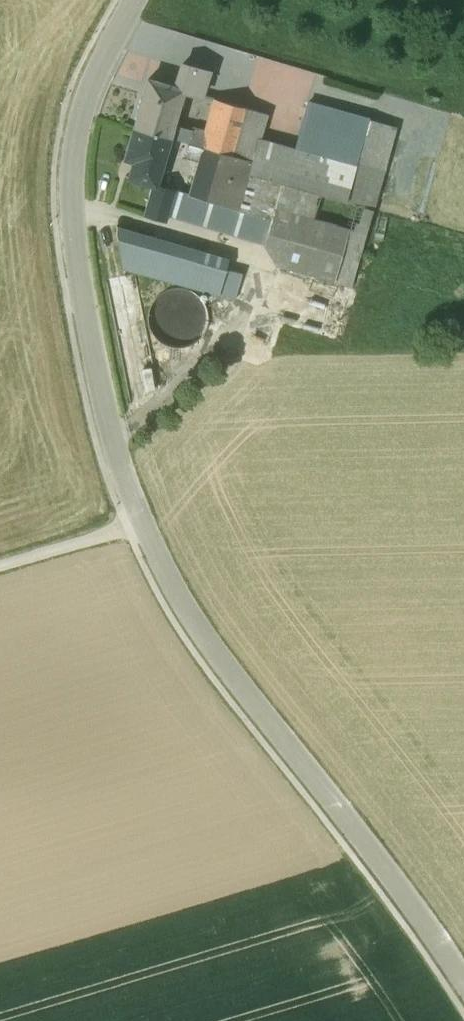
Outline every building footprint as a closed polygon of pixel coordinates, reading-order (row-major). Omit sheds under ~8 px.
[(207,73),(183,65),(176,87),(183,90),(182,91),(200,96),(207,73)] [(176,87),(148,80),(142,98),(141,97),(137,112),(138,112),(134,128),(175,139),(177,133),(171,132),(181,96),(175,94),(176,89),(182,91),(183,90),(176,87)] [(246,108),(217,100),(207,135),(203,148),(232,156),(246,108)] [(369,120),(308,103),(295,150),(356,166),(369,120)] [(246,108),(232,156),(252,162),(258,141),(265,114),(246,108)] [(175,139),(134,128),(130,144),(128,144),(124,158),(132,161),(127,178),(154,185),(155,186),(155,184),(160,169),(167,144),(173,146),(175,139)] [(207,135),(191,131),(188,143),(203,148),(207,135)] [(295,150),(258,141),(252,162),(248,175),(281,184),(345,202),(356,166),(295,150)] [(203,148),(188,143),(184,156),(200,161),(190,195),(183,220),(264,244),(281,184),(248,175),(252,162),(232,156),(203,148)] [(383,173),(356,166),(345,202),(372,210),(383,173)] [(173,190),(155,184),(155,186),(154,185),(145,216),(164,222),(166,216),(173,190)] [(345,202),(281,184),(264,244),(277,264),(351,287),(372,210),(345,202)] [(190,195),(173,190),(166,216),(183,220),(190,195)] [(229,259),(117,226),(116,235),(123,269),(219,295),(226,270),(229,259)] [(242,274),(226,270),(219,295),(235,300),(242,274)] [(179,290),(171,292),(166,294),(161,298),(156,304),(153,311),(152,320),(155,329),(160,337),(167,342),(174,345),(181,346),(188,344),(195,341),(202,335),(206,329),(208,322),(208,315),(206,307),(199,298),(193,293),(185,291),(179,290)]
